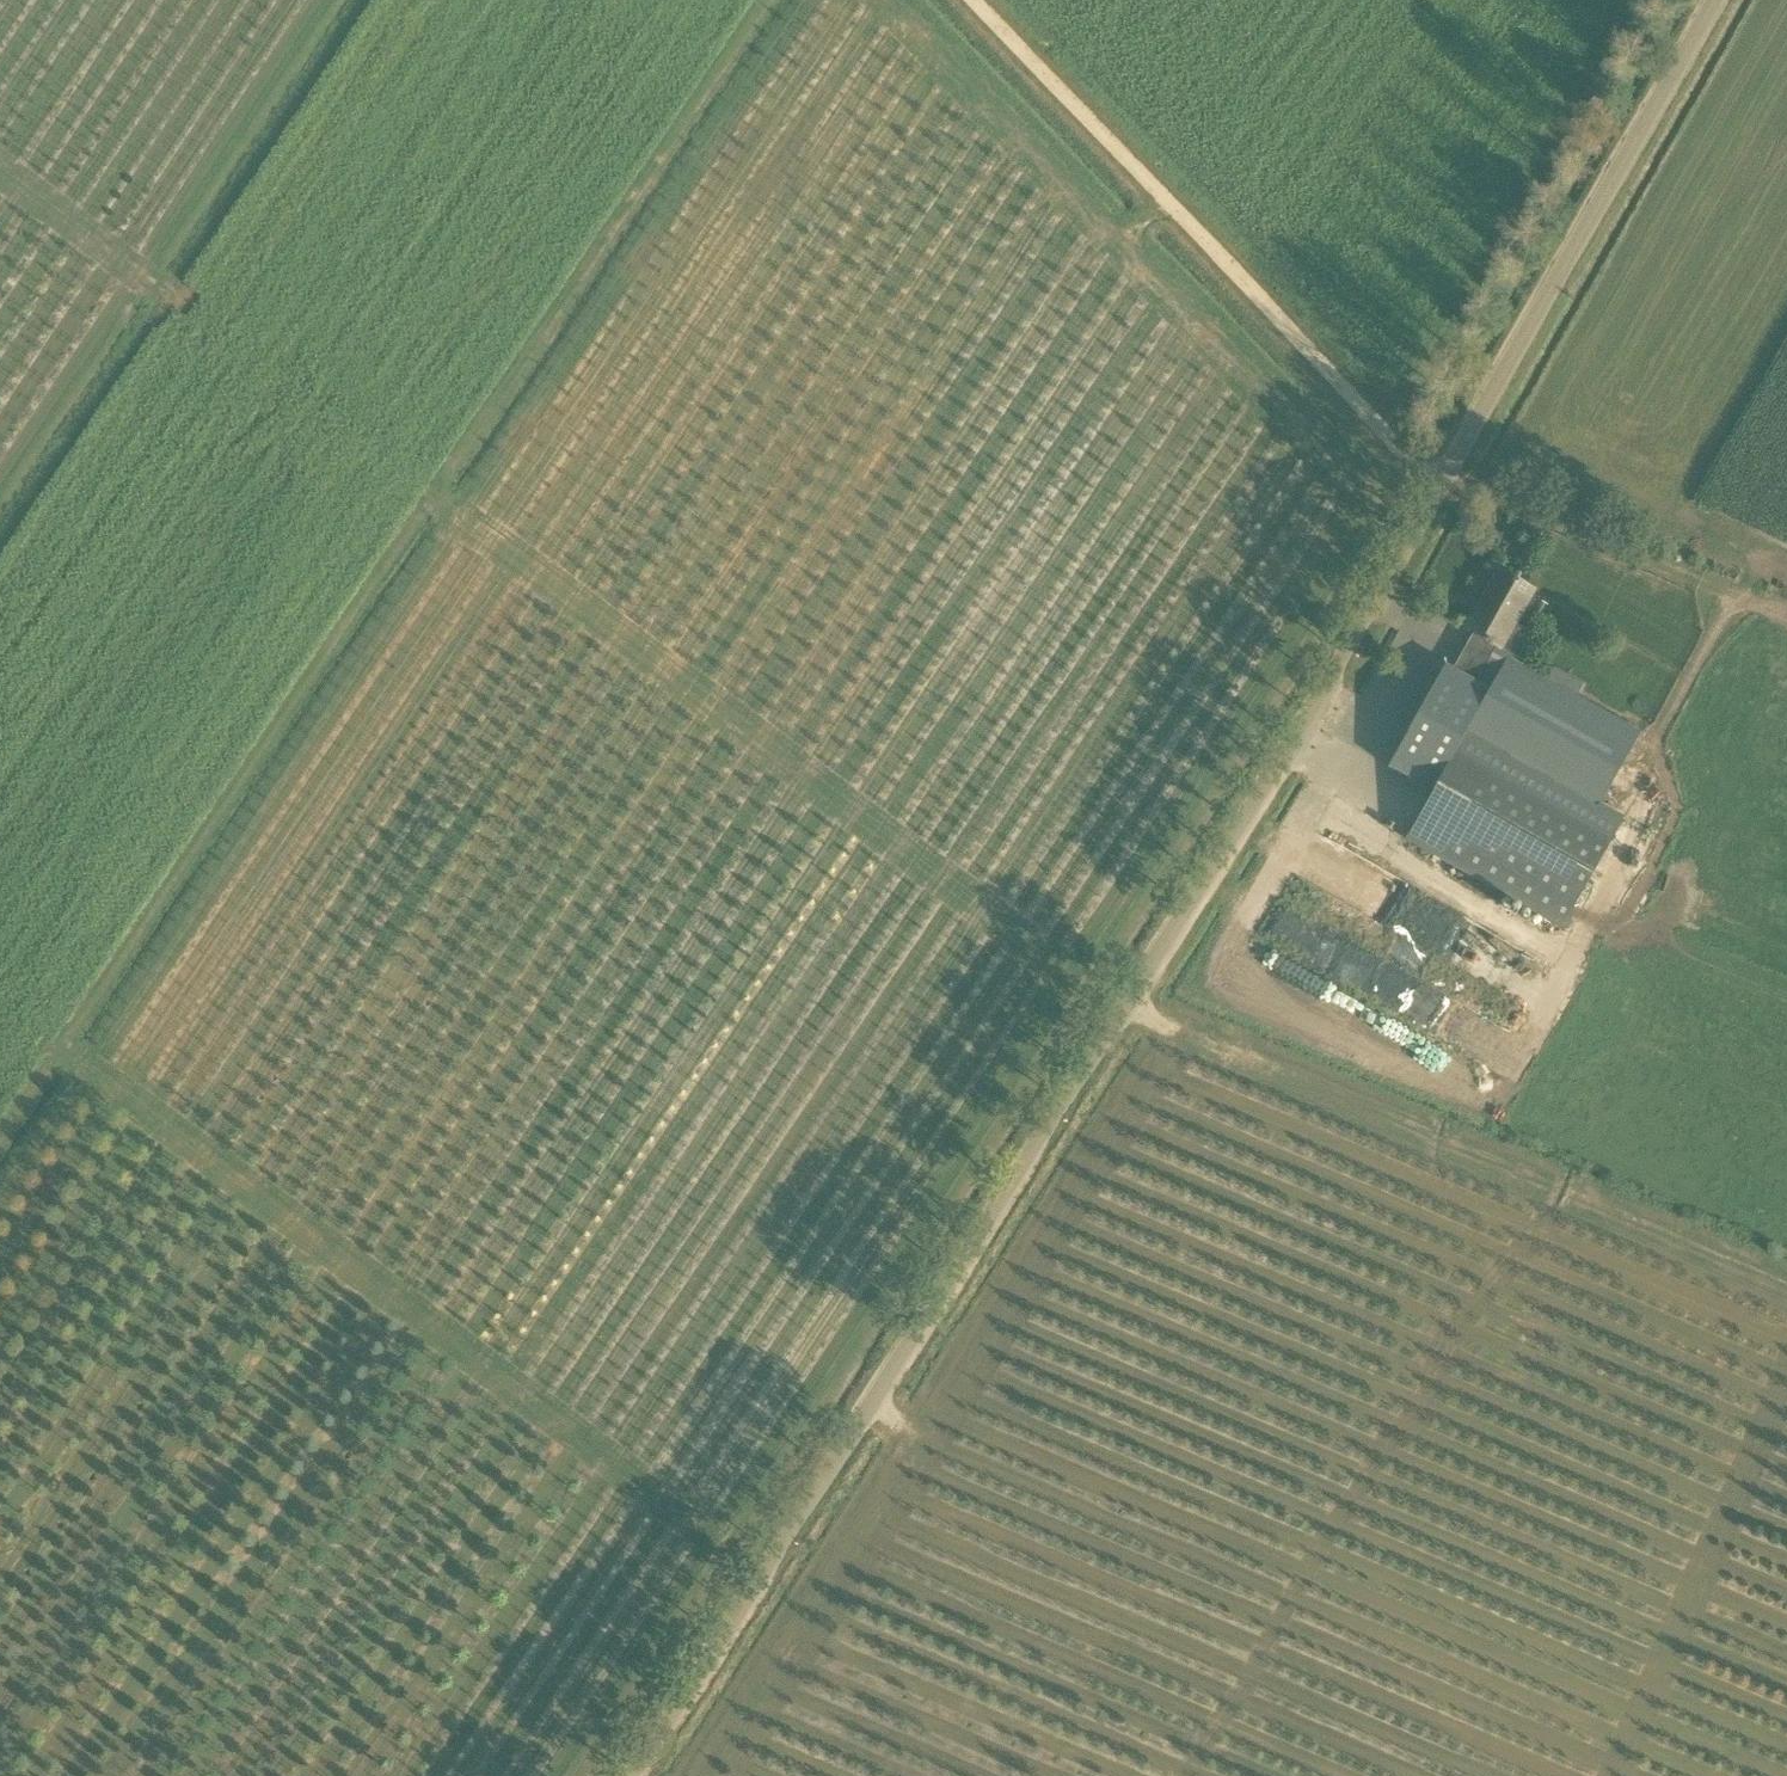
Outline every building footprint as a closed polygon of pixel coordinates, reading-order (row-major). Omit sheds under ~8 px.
[(1540,577),(1527,570),(1521,581),(1534,588),(1540,577)] [(1594,750),(1622,766),(1640,734),(1576,699),(1547,682),(1499,655),(1534,592),(1498,572),(1465,631),(1473,635),(1454,668),(1446,664),(1388,767),(1432,792),(1405,841),(1561,928),(1620,824),(1568,795),(1594,750)] [(1555,667),(1547,682),(1576,699),(1585,684),(1555,667)]
